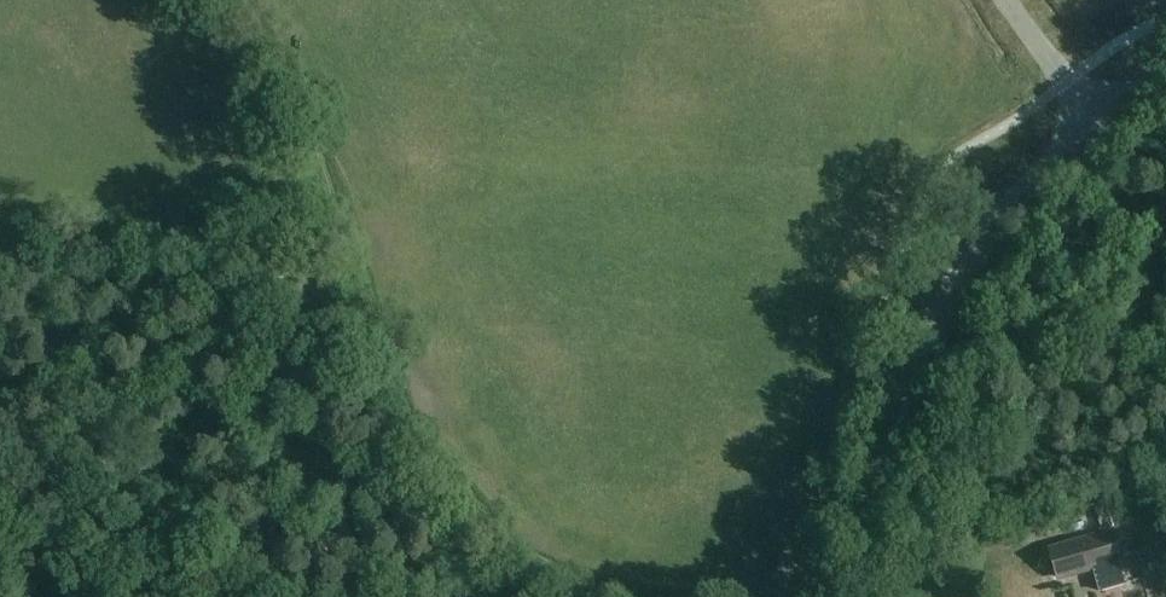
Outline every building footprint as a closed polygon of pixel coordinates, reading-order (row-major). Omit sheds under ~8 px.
[(1112,531),(1048,548),(1058,583),(1094,573),(1099,592),(1127,585),(1112,531)]
